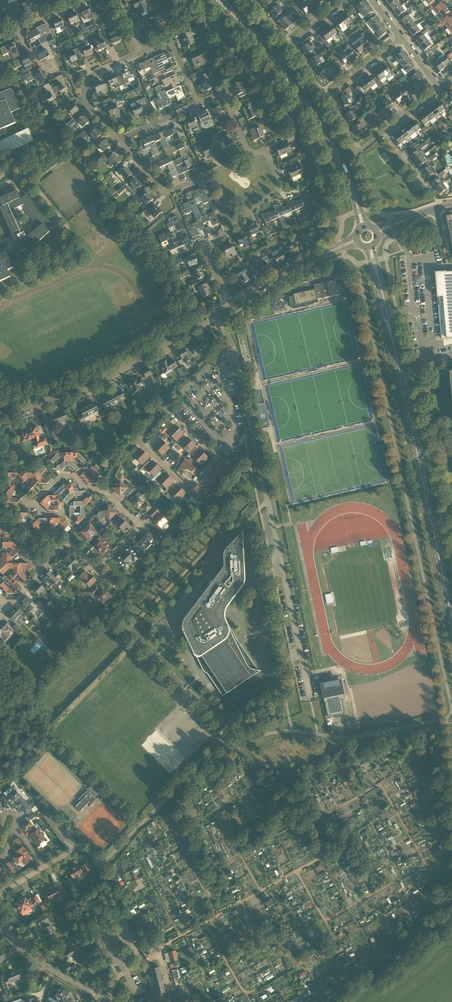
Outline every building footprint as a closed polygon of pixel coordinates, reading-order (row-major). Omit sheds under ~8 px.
[(33,11),(32,8),(37,5),(35,0),(28,0),(26,1),(26,3),(22,5),(26,14),(33,11)] [(106,10),(108,14),(111,13),(109,7),(106,8),(102,0),(95,4),(98,11),(102,9),(103,12),(106,10)] [(146,12),(148,10),(144,0),(139,0),(132,3),(135,8),(137,7),(140,14),(141,14),(143,17),(147,14),(146,12)] [(305,3),(311,10),(316,6),(311,0),(309,0),(305,3)] [(430,9),(436,3),(434,1),(436,0),(427,0),(430,4),(428,6),(430,9)] [(397,1),(390,7),(394,12),(393,12),(394,12),(401,6),(397,1)] [(15,10),(12,2),(9,4),(10,6),(7,8),(8,10),(5,12),(5,11),(0,13),(5,23),(8,22),(7,20),(9,19),(10,21),(15,18),(12,11),(15,10)] [(363,2),(360,4),(356,7),(360,12),(368,6),(367,7),(363,2)] [(305,14),(311,10),(305,3),(300,7),(305,14)] [(438,6),(436,3),(430,9),(432,11),(434,9),(438,14),(446,7),(445,5),(444,5),(442,3),(438,6)] [(270,12),(275,18),(284,10),(279,4),(270,12)] [(408,13),(411,11),(411,10),(415,7),(413,4),(406,10),(408,13)] [(297,8),(295,5),(290,10),(285,14),(288,16),(294,11),(297,15),(297,14),(298,15),(301,12),(297,8)] [(368,6),(360,12),(364,18),(371,12),(367,7),(368,6)] [(401,6),(394,12),(398,17),(405,12),(401,6)] [(96,14),(95,14),(94,12),(91,14),(88,7),(81,10),(85,21),(89,19),(89,20),(93,18),(97,27),(100,26),(97,18),(96,14)] [(439,20),(441,23),(447,18),(448,17),(447,14),(449,12),(447,10),(448,9),(446,7),(438,14),(441,18),(439,20)] [(80,24),(75,13),(67,16),(70,24),(75,22),(76,26),(80,24)] [(356,24),(350,16),(348,18),(346,15),(341,19),(340,18),(346,26),(351,22),(354,26),(356,24)] [(405,27),(413,21),(408,15),(401,21),(405,26),(405,27)] [(372,27),(380,21),(379,22),(375,16),(368,22),(372,27)] [(447,18),(441,23),(443,25),(445,24),(449,28),(451,25),(451,18),(450,19),(448,17),(447,18)] [(279,23),(285,30),(292,25),(295,22),(292,19),(289,22),(285,18),(279,23)] [(342,36),(345,40),(347,38),(341,30),(346,26),(340,18),(341,19),(335,23),(338,26),(336,28),(339,32),(339,33),(342,36)] [(65,29),(64,27),(61,19),(53,22),(57,32),(65,29)] [(143,27),(147,36),(159,31),(154,19),(147,21),(149,24),(143,27)] [(376,33),(384,26),(383,26),(383,27),(379,22),(380,21),(372,27),(376,33)] [(413,21),(405,27),(406,26),(409,31),(409,32),(417,26),(413,21)] [(28,33),(29,37),(30,39),(34,38),(35,40),(38,39),(40,44),(47,41),(44,33),(46,32),(47,34),(51,32),(47,25),(44,26),(43,25),(34,29),(34,31),(28,33)] [(99,42),(95,44),(93,45),(95,49),(97,48),(98,51),(106,47),(105,45),(108,44),(105,36),(100,26),(98,27),(98,31),(99,34),(101,37),(101,38),(98,39),(99,42)] [(326,30),(332,37),(337,33),(331,26),(326,30)] [(384,26),(376,33),(380,38),(387,32),(383,27),(384,26)] [(417,26),(409,32),(410,31),(414,37),(421,31),(417,26)] [(193,31),(192,32),(190,29),(182,32),(183,36),(181,37),(186,47),(195,43),(192,36),(195,35),(196,33),(195,32),(193,31)] [(105,36),(108,44),(109,45),(108,43),(111,42),(113,45),(120,41),(119,38),(122,37),(119,30),(109,34),(105,36)] [(332,37),(326,30),(321,34),(326,41),(332,37)] [(420,46),(420,47),(428,40),(424,35),(428,32),(426,30),(423,33),(419,35),(421,37),(417,41),(421,46),(420,46)] [(325,44),(322,40),(319,36),(316,38),(323,47),(326,45),(325,44)] [(353,46),(347,38),(345,40),(348,44),(351,47),(353,46)] [(364,38),(359,43),(365,50),(364,50),(370,46),(364,38)] [(428,49),(430,51),(432,50),(431,49),(436,46),(434,44),(430,39),(428,40),(420,47),(421,46),(425,51),(428,49)] [(46,51),(37,55),(40,61),(47,58),(47,59),(54,56),(47,41),(40,44),(43,50),(45,49),(46,51)] [(15,42),(0,49),(3,56),(9,53),(8,51),(10,50),(13,58),(19,56),(17,49),(18,49),(15,42)] [(311,56),(314,54),(317,51),(315,48),(313,45),(311,42),(307,44),(301,49),(306,55),(309,53),(311,56)] [(359,43),(354,47),(359,54),(364,50),(365,50),(359,43)] [(77,48),(78,49),(81,56),(82,57),(81,56),(84,54),(85,57),(93,53),(90,46),(86,48),(85,45),(81,46),(77,48)] [(328,48),(327,47),(326,45),(323,47),(317,51),(314,54),(316,56),(310,61),(315,67),(321,63),(322,63),(324,61),(322,57),(320,54),(328,48)] [(70,60),(71,63),(77,60),(76,57),(78,56),(78,57),(81,56),(78,49),(73,51),(73,52),(68,54),(67,52),(63,54),(67,62),(70,60)] [(349,50),(344,54),(350,62),(350,61),(355,57),(349,50)] [(193,63),(195,68),(207,63),(202,51),(190,56),(192,60),(193,60),(195,62),(193,63)] [(395,58),(399,63),(407,57),(406,57),(402,52),(395,58)] [(164,53),(153,58),(159,72),(162,71),(164,74),(167,73),(165,70),(165,69),(162,62),(171,58),(169,53),(165,54),(164,53)] [(334,55),(338,60),(339,61),(341,60),(344,65),(350,61),(350,62),(344,54),(339,58),(336,53),(334,55)] [(23,63),(26,72),(32,69),(29,62),(31,62),(28,55),(13,62),(16,68),(22,66),(21,64),(23,63)] [(440,60),(446,68),(446,67),(451,63),(445,56),(440,60)] [(407,57),(399,63),(403,68),(411,62),(410,63),(406,58),(407,57)] [(159,72),(153,58),(138,64),(141,71),(150,67),(153,75),(159,72)] [(446,68),(440,60),(435,64),(440,72),(446,68)] [(411,62),(403,68),(407,73),(403,76),(405,79),(408,76),(412,73),(410,71),(414,68),(410,63),(411,62)] [(379,69),(385,77),(387,79),(392,75),(393,77),(396,75),(387,64),(380,70),(379,69)] [(44,75),(41,68),(22,77),(24,82),(28,80),(29,82),(34,79),(35,82),(38,81),(39,85),(45,82),(42,75),(44,75)] [(124,83),(129,81),(128,80),(133,77),(134,79),(131,72),(129,73),(128,69),(127,69),(126,68),(123,70),(124,71),(121,72),(122,76),(119,77),(123,85),(124,88),(126,88),(124,83)] [(331,75),(330,75),(333,74),(330,71),(328,72),(326,69),(320,74),(324,80),(331,75)] [(379,69),(380,70),(374,74),(380,81),(385,77),(379,69)] [(411,78),(415,83),(423,77),(422,78),(418,72),(411,78)] [(205,91),(207,90),(207,91),(208,91),(208,90),(215,87),(213,87),(209,78),(210,77),(209,73),(199,78),(205,91)] [(180,83),(176,74),(162,80),(165,87),(171,84),(173,89),(177,87),(176,85),(180,83)] [(69,90),(62,75),(55,78),(58,83),(60,82),(61,84),(52,88),(55,94),(61,91),(62,93),(69,90)] [(116,88),(121,86),(123,85),(119,77),(116,79),(114,75),(107,78),(110,86),(114,85),(116,88)] [(365,80),(371,88),(376,84),(370,77),(365,81),(365,80)] [(423,77),(415,83),(419,88),(426,83),(422,78),(423,77)] [(371,88),(365,80),(365,81),(360,85),(365,92),(371,88)] [(101,91),(102,94),(109,91),(106,84),(103,85),(101,82),(94,85),(97,93),(101,91)] [(55,94),(52,88),(50,83),(46,85),(43,86),(45,89),(47,88),(49,93),(40,96),(43,102),(49,100),(50,101),(57,98),(55,94)] [(243,92),(241,88),(239,83),(230,86),(232,91),(233,90),(236,96),(235,96),(238,95),(239,97),(238,98),(249,93),(247,90),(243,92)] [(400,91),(398,93),(404,101),(403,100),(409,96),(404,90),(406,89),(403,85),(401,87),(402,88),(399,90),(400,91)] [(173,89),(166,92),(169,99),(176,95),(178,101),(185,98),(180,86),(177,87),(173,89)] [(358,86),(353,90),(357,95),(362,91),(358,86)] [(171,104),(169,99),(166,92),(165,90),(163,91),(160,92),(157,87),(155,88),(157,94),(159,93),(162,100),(157,102),(157,103),(154,104),(157,110),(159,108),(160,109),(171,104)] [(7,133),(5,128),(15,123),(11,114),(20,109),(11,89),(4,92),(4,90),(0,92),(0,136),(7,133)] [(404,101),(398,93),(392,97),(398,104),(403,100),(404,101)] [(351,98),(350,96),(348,94),(337,101),(342,108),(344,107),(346,111),(351,108),(346,101),(351,98)] [(107,108),(111,116),(114,115),(116,118),(120,116),(116,105),(117,104),(115,98),(109,101),(111,107),(107,108)] [(130,105),(133,112),(135,116),(143,112),(141,109),(144,107),(147,106),(148,107),(144,98),(130,105)] [(388,100),(383,104),(389,112),(390,112),(389,111),(394,107),(388,100)] [(62,107),(64,109),(65,109),(66,108),(73,116),(78,110),(73,104),(72,106),(68,102),(62,107)] [(435,106),(440,114),(446,110),(440,102),(435,106)] [(353,107),(352,108),(354,111),(346,115),(350,122),(356,118),(356,119),(360,116),(355,109),(359,106),(357,103),(353,107)] [(251,104),(240,109),(243,115),(245,114),(248,120),(256,116),(254,111),(255,111),(254,108),(253,109),(251,104)] [(389,112),(383,104),(378,108),(384,116),(389,112)] [(429,110),(435,118),(440,114),(435,106),(434,106),(435,107),(430,110),(429,110)] [(213,120),(217,118),(220,117),(222,120),(226,118),(223,111),(222,112),(219,107),(212,110),(210,111),(213,120)] [(382,117),(378,113),(375,109),(372,112),(375,116),(378,120),(382,117)] [(424,114),(425,114),(430,122),(435,118),(429,110),(430,110),(427,113),(426,112),(424,114)] [(202,128),(205,127),(214,123),(211,118),(210,119),(207,113),(200,116),(201,120),(198,121),(202,128)] [(425,114),(424,114),(419,118),(425,126),(430,122),(425,114)] [(78,115),(73,119),(78,124),(77,125),(81,129),(83,127),(85,129),(87,127),(86,125),(89,122),(84,116),(82,118),(78,115)] [(202,128),(198,121),(195,122),(194,118),(186,122),(190,129),(194,127),(195,131),(198,130),(199,132),(203,131),(202,128)] [(357,136),(361,134),(364,132),(361,128),(366,125),(363,119),(355,123),(356,126),(353,128),(357,136)] [(410,125),(409,125),(416,133),(417,134),(418,134),(420,133),(420,132),(419,130),(421,129),(415,122),(410,126),(410,125)] [(404,129),(410,137),(416,133),(409,125),(410,126),(405,130),(404,129)] [(58,143),(46,127),(39,133),(51,148),(58,143)] [(253,135),(252,136),(254,140),(262,137),(264,136),(260,128),(256,129),(256,127),(250,130),(251,134),(252,134),(253,135)] [(175,128),(164,133),(166,138),(172,136),(176,145),(182,143),(175,128)] [(87,129),(80,135),(83,140),(89,135),(94,141),(100,135),(101,134),(99,132),(98,132),(95,129),(92,132),(90,130),(89,131),(87,129)] [(410,137),(404,129),(405,130),(400,134),(399,133),(405,141),(410,137)] [(32,140),(31,137),(30,136),(28,130),(0,142),(0,149),(1,150),(2,153),(3,154),(33,141),(32,140)] [(220,144),(223,148),(225,147),(225,148),(233,144),(229,135),(224,137),(221,131),(216,134),(220,144)] [(164,149),(169,147),(170,147),(166,138),(164,133),(164,132),(152,137),(155,142),(160,140),(164,149)] [(399,133),(400,134),(394,138),(400,145),(405,141),(399,133)] [(288,143),(295,139),(293,134),(286,137),(288,143)] [(153,157),(156,155),(154,149),(157,148),(155,142),(152,137),(152,136),(140,141),(142,146),(141,146),(139,147),(139,149),(140,150),(141,151),(143,151),(150,147),(152,150),(150,151),(153,157)] [(104,152),(110,146),(105,140),(101,144),(99,141),(93,146),(98,150),(100,148),(104,152)] [(211,143),(210,144),(205,146),(206,147),(202,149),(206,157),(211,155),(211,157),(217,154),(214,147),(212,142),(210,143),(211,143)] [(422,156),(418,152),(427,145),(425,142),(415,150),(417,152),(412,156),(416,161),(422,156)] [(166,154),(167,157),(169,156),(172,154),(179,151),(182,157),(187,155),(182,143),(176,145),(170,148),(171,151),(166,154)] [(290,151),(287,143),(276,148),(279,156),(290,151)] [(110,157),(108,155),(103,159),(105,162),(107,160),(110,163),(108,165),(111,168),(114,165),(116,167),(118,165),(117,165),(120,162),(114,154),(110,157)] [(425,163),(427,165),(432,161),(436,157),(434,155),(429,159),(427,156),(425,154),(422,156),(416,161),(420,167),(425,163)] [(187,155),(182,157),(172,161),(175,167),(185,162),(187,167),(183,169),(184,173),(195,168),(193,163),(191,164),(187,155)] [(172,178),(178,175),(176,169),(175,167),(172,161),(171,158),(170,158),(169,156),(167,157),(168,159),(158,163),(160,168),(167,165),(170,172),(172,178)] [(431,169),(433,167),(435,165),(432,161),(427,165),(429,168),(423,172),(428,178),(434,173),(431,169)] [(292,178),(294,181),(300,179),(300,178),(301,177),(301,176),(301,175),(300,174),(303,173),(298,162),(292,165),(293,169),(288,171),(290,175),(292,178)] [(130,176),(131,174),(126,168),(124,170),(121,167),(115,173),(120,179),(123,182),(129,176),(129,177),(130,176)] [(432,183),(436,189),(443,184),(446,181),(444,179),(441,181),(439,178),(432,183)] [(141,185),(136,179),(130,184),(128,181),(117,191),(119,194),(125,189),(127,187),(133,194),(132,194),(132,195),(137,191),(136,191),(136,190),(141,185)] [(441,194),(447,189),(443,184),(436,189),(441,194)] [(209,202),(204,188),(203,187),(194,191),(194,190),(191,191),(194,197),(194,199),(200,196),(203,204),(209,202)] [(41,239),(50,232),(47,229),(53,225),(26,194),(22,198),(20,199),(17,191),(0,198),(0,202),(2,207),(0,208),(12,235),(17,246),(20,252),(26,249),(27,251),(41,239)] [(153,199),(147,192),(144,196),(141,192),(135,198),(141,205),(144,202),(147,205),(153,199)] [(308,194),(300,198),(301,200),(300,200),(304,207),(309,218),(317,214),(315,211),(311,213),(308,205),(315,201),(312,195),(309,196),(308,194)] [(191,209),(192,211),(195,216),(198,221),(201,220),(200,218),(202,217),(194,199),(192,200),(191,200),(192,200),(183,204),(185,209),(186,211),(191,209)] [(215,199),(209,202),(214,212),(218,210),(216,201),(215,199)] [(288,206),(291,212),(296,224),(301,221),(296,210),(304,207),(300,200),(296,202),(295,200),(287,204),(288,206)] [(143,212),(145,214),(149,218),(152,215),(155,218),(161,212),(156,206),(151,210),(149,207),(152,205),(151,205),(149,207),(149,208),(143,212)] [(274,209),(275,211),(278,218),(283,229),(295,224),(294,222),(291,224),(290,222),(287,224),(283,216),(291,212),(288,206),(283,208),(282,206),(274,209)] [(278,218),(275,211),(271,213),(270,211),(262,215),(267,226),(263,228),(267,238),(271,236),(271,235),(273,234),(274,235),(278,233),(278,232),(279,231),(277,228),(273,230),(269,222),(278,218)] [(200,218),(201,220),(203,224),(210,221),(212,226),(219,223),(215,215),(216,214),(215,214),(214,212),(202,217),(200,218)] [(174,226),(175,228),(177,232),(183,230),(177,216),(168,219),(170,223),(167,224),(169,228),(174,226)] [(196,229),(204,226),(203,224),(201,220),(198,221),(187,226),(188,229),(187,229),(189,232),(190,232),(194,241),(200,238),(196,229)] [(261,229),(258,230),(256,225),(248,228),(251,236),(257,233),(258,237),(264,235),(261,229)] [(310,246),(318,241),(314,235),(319,232),(316,226),(311,229),(313,233),(305,238),(310,246)] [(215,235),(213,232),(213,230),(211,231),(209,227),(205,229),(207,234),(211,233),(212,236),(215,235)] [(291,246),(288,248),(285,249),(287,252),(289,251),(292,256),(300,251),(297,246),(303,242),(295,228),(291,229),(296,238),(293,240),(289,242),(291,246)] [(183,245),(182,243),(176,245),(175,242),(170,231),(167,232),(158,236),(161,243),(167,241),(171,251),(183,245)] [(245,238),(244,234),(236,238),(240,246),(243,244),(245,248),(252,245),(249,238),(246,240),(245,238)] [(238,250),(235,252),(232,244),(223,248),(225,252),(224,252),(225,253),(226,253),(227,255),(232,253),(233,256),(236,255),(239,262),(243,260),(238,250)] [(288,254),(287,252),(285,249),(283,245),(280,247),(281,249),(272,254),(277,264),(285,260),(283,257),(285,256),(288,254)] [(0,255),(0,256),(0,281),(10,277),(7,271),(14,268),(7,253),(0,255)] [(183,257),(184,260),(186,260),(189,267),(198,263),(196,259),(194,257),(192,258),(190,254),(183,257)] [(266,256),(264,257),(259,260),(261,264),(257,266),(258,267),(257,268),(257,270),(257,271),(258,272),(259,272),(261,272),(262,273),(262,274),(263,274),(265,273),(266,272),(266,271),(265,272),(265,271),(269,269),(268,268),(269,268),(267,266),(266,264),(270,262),(266,256)] [(247,272),(238,277),(242,284),(249,280),(247,277),(254,273),(255,274),(251,267),(246,270),(247,272)] [(196,280),(204,277),(200,269),(193,272),(196,280)] [(447,273),(447,271),(435,272),(438,298),(440,323),(441,339),(447,338),(451,338),(451,272),(447,273)] [(314,285),(315,290),(317,300),(318,300),(322,299),(321,297),(324,297),(324,298),(334,296),(334,295),(335,295),(340,294),(339,290),(342,289),(341,283),(338,284),(337,280),(321,284),(321,285),(319,285),(319,284),(314,285)] [(192,286),(193,287),(195,293),(200,291),(203,298),(210,295),(207,289),(209,288),(207,284),(202,286),(200,282),(192,286)] [(295,305),(308,302),(309,304),(318,302),(318,300),(317,300),(315,290),(310,291),(310,290),(310,291),(305,292),(305,291),(304,291),(304,292),(293,294),(294,296),(288,297),(290,304),(295,303),(295,305)] [(284,298),(272,302),(275,312),(287,308),(284,298)] [(195,355),(206,348),(202,340),(190,347),(195,355)] [(184,349),(178,352),(181,359),(184,358),(187,364),(191,362),(184,349)] [(166,360),(159,364),(164,374),(177,366),(173,360),(168,363),(166,360)] [(148,377),(151,384),(153,388),(161,384),(158,378),(154,380),(148,368),(142,371),(145,378),(148,377)] [(181,379),(186,377),(185,375),(181,368),(177,370),(179,374),(181,379)] [(137,379),(128,384),(133,393),(141,389),(144,393),(148,391),(141,378),(137,380),(137,379)] [(123,390),(121,391),(111,396),(110,394),(100,400),(106,410),(118,403),(121,409),(126,407),(122,400),(125,399),(125,400),(131,397),(129,393),(125,395),(123,390)] [(77,417),(80,421),(81,423),(86,420),(94,415),(95,416),(103,411),(100,405),(96,407),(94,403),(80,410),(82,414),(77,417)] [(64,412),(48,418),(51,426),(67,419),(64,412)] [(20,432),(23,441),(34,437),(35,442),(34,442),(36,448),(47,444),(46,438),(39,440),(38,436),(39,436),(36,427),(20,432)] [(173,427),(168,433),(176,441),(183,434),(178,429),(176,430),(173,427)] [(121,436),(124,440),(130,434),(128,430),(124,432),(125,434),(121,436)] [(161,439),(161,440),(155,445),(159,448),(157,450),(162,455),(169,448),(161,439)] [(188,453),(196,446),(190,441),(189,442),(185,439),(180,445),(188,453)] [(149,457),(144,452),(142,454),(139,451),(133,456),(142,464),(149,457)] [(201,465),(208,458),(203,453),(201,454),(198,451),(192,457),(201,465)] [(57,468),(60,472),(66,466),(68,466),(68,453),(58,453),(50,461),(53,464),(59,458),(62,458),(64,460),(64,462),(60,465),(58,465),(56,467),(56,468),(57,468)] [(68,453),(68,466),(70,466),(76,472),(79,468),(72,462),(72,460),(74,458),(77,458),(83,464),(86,461),(79,453),(68,453)] [(142,466),(139,469),(138,469),(141,472),(150,462),(148,460),(142,466)] [(186,460),(180,465),(181,466),(185,469),(187,467),(191,471),(194,468),(186,460)] [(214,469),(221,476),(229,467),(224,462),(220,465),(219,464),(214,469)] [(151,463),(146,468),(145,468),(154,476),(161,469),(156,464),(154,466),(151,463)] [(98,484),(98,473),(91,465),(87,469),(83,469),(83,473),(80,476),(88,483),(98,484)] [(43,466),(36,473),(36,484),(47,484),(51,479),(48,476),(46,479),(41,475),(47,469),(43,466)] [(154,478),(151,481),(156,486),(159,484),(155,481),(162,474),(160,472),(154,478)] [(22,484),(24,481),(21,478),(17,473),(6,473),(6,484),(11,488),(14,485),(11,482),(11,478),(15,478),(22,484)] [(26,473),(21,478),(24,481),(28,478),(32,478),(32,482),(26,488),(29,491),(36,484),(36,473),(26,473)] [(202,481),(209,488),(217,479),(212,474),(208,478),(207,476),(202,481)] [(158,480),(166,488),(173,481),(168,476),(167,478),(163,475),(158,480)] [(118,494),(120,495),(123,492),(127,496),(135,488),(129,483),(125,487),(119,481),(112,488),(116,491),(115,492),(118,494)] [(11,488),(6,492),(6,503),(17,503),(25,495),(21,492),(15,499),(11,499),(11,495),(17,488),(14,485),(11,488)] [(62,500),(63,501),(65,503),(73,496),(73,489),(73,485),(63,485),(52,496),(58,496),(64,490),(67,490),(69,491),(69,494),(62,500)] [(195,488),(190,493),(197,500),(205,492),(200,486),(196,490),(195,488)] [(178,500),(186,493),(180,488),(179,490),(175,487),(170,492),(178,500)] [(209,492),(208,493),(205,496),(206,498),(209,494),(210,495),(213,492),(209,488),(207,490),(209,492)] [(73,502),(73,503),(73,506),(74,506),(80,506),(84,506),(92,498),(84,491),(78,491),(78,490),(77,489),(73,489),(73,496),(73,495),(82,495),(84,497),(84,500),(82,502),(73,502)] [(133,498),(135,500),(132,503),(138,509),(141,506),(147,512),(151,507),(145,501),(141,497),(144,494),(141,490),(133,498)] [(48,511),(54,511),(58,511),(58,506),(50,506),(50,500),(58,500),(58,496),(52,496),(48,496),(40,503),(48,511)] [(105,516),(109,521),(109,522),(110,524),(117,517),(114,514),(116,512),(110,506),(110,507),(108,505),(104,508),(102,507),(100,509),(101,511),(96,515),(99,519),(101,521),(105,516)] [(70,506),(69,506),(69,517),(77,524),(84,517),(84,506),(80,506),(80,515),(78,517),(76,517),(74,515),(74,506),(73,506),(70,506)] [(157,525),(156,526),(160,530),(167,524),(166,523),(167,521),(160,514),(159,514),(158,512),(159,511),(156,508),(149,515),(152,518),(153,517),(154,519),(153,521),(157,525)] [(24,523),(28,519),(31,522),(30,524),(30,525),(31,526),(36,521),(29,513),(18,513),(18,524),(26,532),(29,528),(24,523)] [(124,533),(131,527),(125,521),(124,523),(122,521),(122,520),(119,517),(114,523),(117,526),(117,525),(119,527),(119,528),(124,533)] [(39,533),(54,533),(50,529),(41,529),(39,527),(39,525),(41,523),(50,523),(50,518),(39,518),(36,521),(31,526),(39,533)] [(50,518),(50,523),(50,529),(54,533),(57,536),(60,539),(64,535),(61,533),(60,533),(55,528),(59,523),(65,530),(65,529),(68,526),(60,518),(50,518)] [(96,538),(100,534),(105,529),(102,526),(97,532),(89,524),(81,532),(89,540),(94,535),(96,538)] [(154,543),(152,540),(155,538),(149,532),(146,535),(144,538),(144,537),(138,542),(141,545),(140,546),(142,549),(144,547),(146,549),(151,544),(152,545),(154,543)] [(190,645),(194,654),(195,655),(195,656),(197,657),(197,658),(233,634),(230,629),(225,622),(224,619),(224,615),(224,612),(225,609),(226,608),(226,607),(227,606),(241,587),(243,584),(244,581),(244,578),(243,567),(242,533),(226,549),(224,551),(223,554),(223,557),(224,565),(223,567),(223,569),(185,618),(183,621),(182,625),(182,628),(183,632),(190,645)] [(108,548),(109,547),(102,540),(103,539),(100,537),(95,542),(97,545),(96,546),(98,548),(97,549),(100,551),(103,553),(106,550),(107,551),(110,549),(108,548)] [(7,553),(7,563),(13,563),(13,558),(20,550),(13,543),(7,543),(2,543),(2,547),(11,547),(11,553),(7,553)] [(124,552),(124,553),(121,556),(121,555),(116,560),(125,569),(130,564),(129,563),(132,560),(134,562),(139,557),(129,547),(124,552)] [(75,572),(80,567),(77,564),(78,563),(72,557),(71,558),(68,555),(67,556),(66,556),(64,558),(64,559),(63,560),(66,563),(65,564),(71,570),(72,569),(75,572)] [(10,575),(13,578),(17,574),(17,563),(13,563),(7,563),(0,570),(0,572),(2,574),(8,568),(13,568),(13,573),(10,575)] [(28,563),(17,563),(17,574),(24,582),(30,576),(30,572),(29,571),(32,568),(28,563)] [(49,571),(44,578),(45,579),(42,581),(47,586),(50,589),(52,586),(58,579),(60,576),(56,573),(54,575),(49,571)] [(89,575),(84,571),(79,577),(83,581),(90,587),(96,581),(90,574),(89,575)] [(2,589),(7,593),(17,593),(17,583),(13,578),(10,575),(7,579),(13,585),(13,589),(9,589),(2,583),(0,585),(0,587),(2,589)] [(46,596),(42,592),(44,589),(45,589),(44,589),(38,583),(33,589),(39,595),(45,601),(44,602),(47,605),(49,605),(51,603),(50,601),(48,599),(48,598),(46,596)] [(47,586),(44,589),(45,589),(44,589),(48,592),(49,593),(49,594),(56,601),(60,598),(50,589),(47,586)] [(107,590),(106,591),(103,589),(99,593),(97,591),(99,589),(96,586),(90,592),(93,595),(94,594),(96,596),(103,603),(109,598),(110,599),(113,596),(107,590)] [(327,603),(334,602),(332,593),(325,594),(327,603)] [(24,604),(22,606),(29,613),(34,608),(31,605),(33,602),(26,597),(21,602),(24,604)] [(43,611),(47,607),(40,601),(37,605),(43,611)] [(24,618),(26,615),(23,612),(22,613),(16,607),(8,617),(13,622),(18,617),(21,620),(23,617),(24,618)] [(34,617),(33,617),(32,619),(38,626),(40,624),(41,623),(34,617)] [(5,625),(4,623),(0,627),(0,637),(5,641),(10,636),(7,632),(10,629),(13,632),(15,630),(8,623),(5,625)] [(20,633),(23,630),(16,624),(13,627),(20,633)] [(106,628),(113,635),(116,633),(108,626),(106,628)] [(36,633),(42,639),(45,635),(40,629),(36,633)] [(260,671),(259,671),(258,670),(257,669),(256,668),(233,634),(197,658),(197,659),(202,669),(204,671),(206,673),(207,674),(208,675),(223,696),(260,671)] [(325,703),(328,717),(345,713),(342,699),(341,699),(340,694),(344,694),(341,681),(333,682),(321,685),(323,698),(324,698),(325,703)] [(223,738),(232,729),(227,724),(218,732),(223,738)] [(91,785),(88,788),(86,790),(87,790),(78,799),(80,802),(75,807),(80,812),(87,804),(89,806),(96,799),(95,798),(97,795),(99,793),(91,785)] [(10,795),(10,796),(7,798),(9,800),(9,801),(10,801),(11,803),(14,801),(14,802),(15,801),(17,803),(17,804),(18,803),(20,807),(20,808),(21,807),(26,813),(31,810),(28,806),(30,805),(28,802),(26,802),(25,802),(19,793),(18,794),(16,791),(14,792),(13,791),(12,791),(9,793),(9,794),(10,795)] [(36,830),(33,826),(29,821),(22,826),(25,831),(29,828),(32,833),(31,834),(38,845),(46,840),(43,836),(44,835),(44,834),(44,833),(43,833),(42,832),(41,833),(38,829),(36,830)] [(13,858),(14,859),(18,864),(24,860),(26,863),(31,860),(22,848),(17,851),(19,853),(13,858)] [(10,873),(14,870),(10,864),(6,867),(10,873)] [(69,872),(71,876),(73,880),(84,874),(83,872),(85,871),(86,872),(89,870),(86,864),(82,866),(80,868),(79,866),(69,872)] [(56,889),(46,894),(50,901),(52,900),(53,901),(57,899),(57,897),(60,896),(56,889)] [(19,910),(21,913),(31,907),(30,906),(33,904),(34,906),(40,902),(36,895),(30,898),(27,900),(25,897),(15,903),(17,907),(16,907),(16,908),(17,910),(18,911),(19,910)] [(46,927),(41,930),(44,935),(46,934),(49,941),(53,938),(54,939),(58,937),(51,926),(54,923),(50,916),(42,921),(46,927)] [(73,936),(77,942),(83,939),(79,932),(73,936)] [(76,942),(67,947),(69,950),(65,953),(68,958),(73,956),(77,963),(85,958),(76,942)] [(175,951),(168,953),(171,964),(178,963),(175,951)] [(163,976),(161,976),(159,967),(150,969),(152,976),(148,977),(153,995),(165,992),(162,980),(164,979),(163,976)] [(10,984),(10,983),(20,979),(23,986),(29,983),(23,968),(17,970),(17,971),(16,972),(14,973),(12,973),(7,975),(8,979),(4,980),(6,985),(7,985),(10,984)] [(269,993),(274,990),(271,984),(266,987),(269,993)] [(57,994),(53,999),(58,1001),(61,1001),(63,999),(69,1001),(71,1001),(72,1000),(69,998),(70,997),(70,995),(71,996),(71,995),(63,990),(62,991),(59,989),(57,994)] [(7,1001),(9,1000),(6,994),(0,996),(0,999),(1,1001),(5,1001),(7,1001)]
